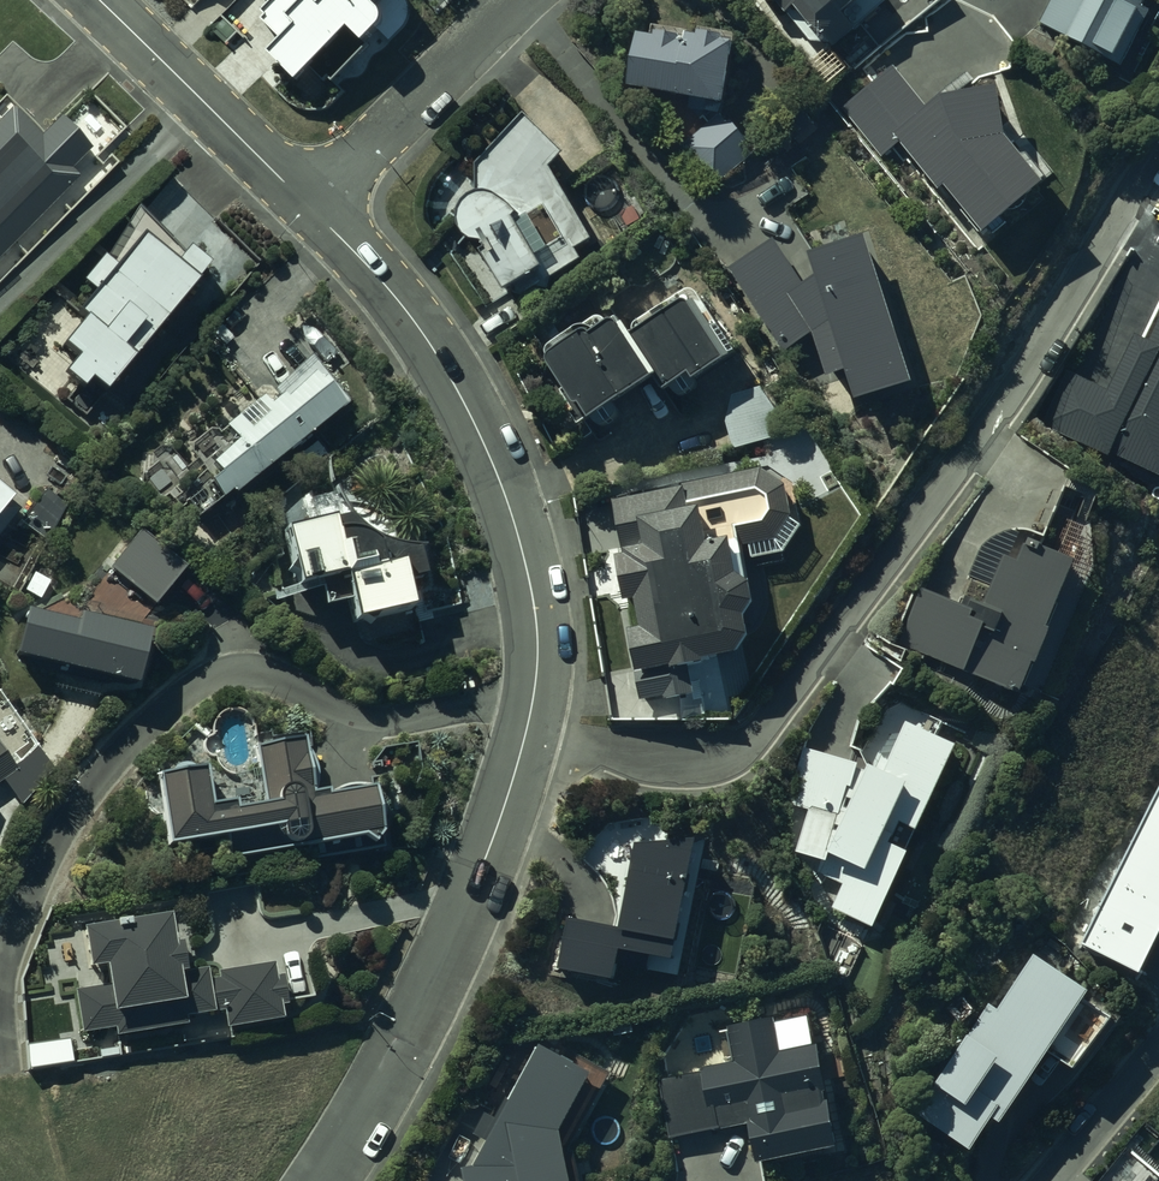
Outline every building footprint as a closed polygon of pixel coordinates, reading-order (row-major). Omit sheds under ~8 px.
[(263,14),(266,17),(261,22),(282,43),(268,57),(297,86),(311,72),(325,85),(328,81),(333,85),(367,50),(365,48),(380,32),(381,31),(381,30),(382,30),(382,29),(382,28),(383,27),(383,26),(383,25),(383,24),(383,23),(382,23),(382,22),(382,21),(382,20),(381,20),(381,19),(380,18),(379,17),(369,7),(376,0),(277,0),(263,14)] [(765,5),(778,5),(787,18),(789,17),(807,40),(807,41),(808,41),(808,42),(809,43),(810,44),(811,45),(812,45),(812,46),(813,46),(814,47),(815,47),(816,47),(817,48),(818,48),(819,48),(820,48),(821,48),(821,49),(822,49),(823,49),(824,48),(825,48),(826,48),(827,48),(828,48),(829,47),(830,47),(850,71),(880,46),(861,23),(889,0),(761,0),(765,5)] [(1041,24),(1040,25),(1133,75),(1158,29),(1156,28),(1158,21),(1158,5),(1156,3),(1158,0),(1054,0),(1041,24)] [(638,38),(628,90),(723,108),(734,48),(724,47),(725,42),(700,37),(699,39),(687,37),(687,41),(656,35),(655,41),(638,38)] [(892,72),(848,109),(885,155),(903,141),(941,189),(948,183),(987,232),(1037,192),(999,145),(992,98),(990,99),(989,95),(950,101),(954,123),(934,122),(892,72)] [(78,179),(70,172),(89,152),(58,123),(40,142),(6,109),(0,116),(0,260),(78,179)] [(720,114),(681,147),(716,188),(757,153),(731,123),(729,124),(720,114)] [(526,119),(476,167),(478,199),(476,199),(474,200),(472,201),(470,202),(468,203),(466,204),(465,205),(464,207),(462,209),(461,210),(460,212),(459,214),(459,216),(458,218),(458,220),(458,222),(458,224),(458,226),(459,228),(459,230),(460,232),(461,234),(462,236),(463,238),(465,239),(466,241),(468,242),(470,243),(471,244),(473,245),(475,245),(477,246),(479,246),(482,246),(484,246),(487,251),(480,256),(505,296),(509,294),(525,297),(537,290),(548,295),(549,284),(583,264),(577,254),(593,245),(551,173),(565,159),(526,119)] [(76,363),(63,379),(81,395),(90,385),(103,397),(136,361),(134,358),(196,289),(193,286),(205,273),(185,255),(172,271),(140,242),(115,270),(103,260),(81,285),(94,296),(76,316),(84,323),(60,349),(76,363)] [(633,340),(666,395),(667,394),(673,395),(678,401),(679,401),(680,402),(681,402),(682,402),(683,402),(684,401),(696,394),(728,367),(726,364),(737,357),(697,298),(696,297),(695,296),(694,296),(693,296),(692,296),(691,296),(690,296),(689,296),(689,297),(688,297),(687,298),(639,328),(638,329),(637,329),(636,330),(636,331),(635,331),(635,332),(635,333),(635,334),(635,335),(635,336),(635,337),(635,338),(636,338),(636,339),(633,340)] [(1108,454),(1158,483),(1158,319),(1146,344),(1135,338),(1110,393),(1069,372),(1042,424),(1106,458),(1108,454)] [(666,395),(633,340),(620,321),(612,325),(611,324),(608,325),(608,324),(607,324),(607,323),(606,323),(606,322),(605,322),(605,321),(604,321),(603,321),(603,320),(602,320),(601,320),(600,320),(599,320),(598,320),(597,320),(596,320),(595,320),(594,321),(593,321),(592,322),(577,331),(578,333),(552,349),(551,349),(551,350),(550,350),(549,351),(548,352),(548,353),(547,354),(547,355),(547,356),(547,357),(547,358),(547,359),(547,360),(548,360),(548,361),(548,362),(549,362),(549,364),(549,365),(549,366),(548,366),(548,367),(548,368),(549,369),(549,370),(549,371),(550,372),(577,412),(580,410),(592,428),(595,426),(598,431),(599,432),(600,432),(600,433),(601,433),(602,433),(603,433),(604,433),(605,433),(606,432),(607,432),(608,431),(616,425),(617,424),(618,424),(618,423),(619,423),(619,422),(619,421),(620,420),(620,419),(620,418),(620,417),(620,416),(620,415),(620,414),(619,413),(619,412),(618,412),(618,411),(617,411),(617,410),(655,386),(663,397),(666,395)] [(232,494),(235,498),(341,414),(313,379),(267,415),(259,405),(224,434),(235,448),(209,468),(218,480),(208,488),(221,504),(232,494)] [(762,388),(732,396),(727,422),(734,448),(785,434),(778,409),(762,388)] [(753,562),(785,556),(803,529),(792,521),(787,489),(762,474),(626,498),(627,502),(618,503),(628,557),(631,556),(637,592),(633,593),(640,632),(633,633),(641,676),(672,670),(673,676),(706,669),(705,664),(737,658),(750,641),(746,621),(755,606),(750,589),(742,551),(752,549),(753,562)] [(46,492),(19,523),(49,544),(68,508),(46,492)] [(21,514),(0,496),(0,539),(21,514)] [(318,588),(323,613),(349,608),(353,629),(409,617),(404,589),(422,585),(416,553),(414,553),(412,553),(409,553),(407,553),(405,553),(403,552),(401,552),(398,552),(396,551),(394,551),(392,550),(390,550),(388,549),(386,548),(384,548),(382,547),(380,546),(378,545),(376,544),(374,543),(372,542),(370,541),(368,540),(366,539),(364,537),(363,536),(361,535),(359,533),(357,532),(356,531),(354,529),(353,528),(351,526),(350,524),(348,523),(331,525),(329,515),(307,518),(309,525),(284,529),(295,592),(318,588)] [(141,535),(109,571),(155,608),(185,571),(141,535)] [(922,589),(897,642),(964,675),(965,672),(1019,698),(1034,667),(1036,668),(1052,636),(1047,633),(1079,566),(1027,541),(1016,564),(1006,558),(983,606),(969,600),(965,609),(922,589)] [(25,616),(14,662),(135,692),(148,638),(78,621),(76,629),(25,616)] [(844,888),(834,912),(874,931),(912,859),(892,849),(903,828),(916,835),(959,753),(907,726),(881,776),(870,770),(868,775),(858,773),(859,768),(805,748),(785,804),(810,813),(798,856),(822,864),(819,876),(844,888)] [(157,778),(168,850),(225,841),(228,859),(308,850),(310,861),(381,852),(374,793),(326,801),(325,795),(310,798),(303,742),(256,748),(264,807),(235,811),(235,806),(211,809),(205,771),(157,778)] [(16,772),(0,750),(0,783),(16,772)] [(567,916),(555,974),(616,987),(622,958),(673,968),(699,843),(634,846),(617,926),(567,916)] [(74,992),(81,1035),(113,1031),(114,1040),(185,1029),(184,1020),(223,1014),(225,1030),(280,1022),(279,1010),(286,1008),(282,978),(274,979),(272,965),(216,973),(217,980),(208,982),(206,973),(182,976),(178,948),(171,949),(168,923),(81,935),(87,974),(104,972),(106,987),(74,992)] [(994,1124),(1001,1129),(1050,1058),(1074,1075),(1110,1021),(1084,1003),(1090,996),(1035,959),(998,1012),(989,1006),(916,1115),(973,1157),(994,1124)] [(659,1080),(670,1140),(721,1130),(722,1132),(748,1127),(756,1165),(838,1153),(831,1106),(825,1107),(824,1097),(827,1097),(820,1049),(778,1055),(773,1021),(728,1028),(733,1064),(700,1068),(701,1072),(659,1080)] [(489,1144),(474,1172),(465,1172),(467,1180),(570,1180),(561,1136),(591,1078),(542,1047),(500,1124),(485,1116),(474,1136),(489,1144)]
